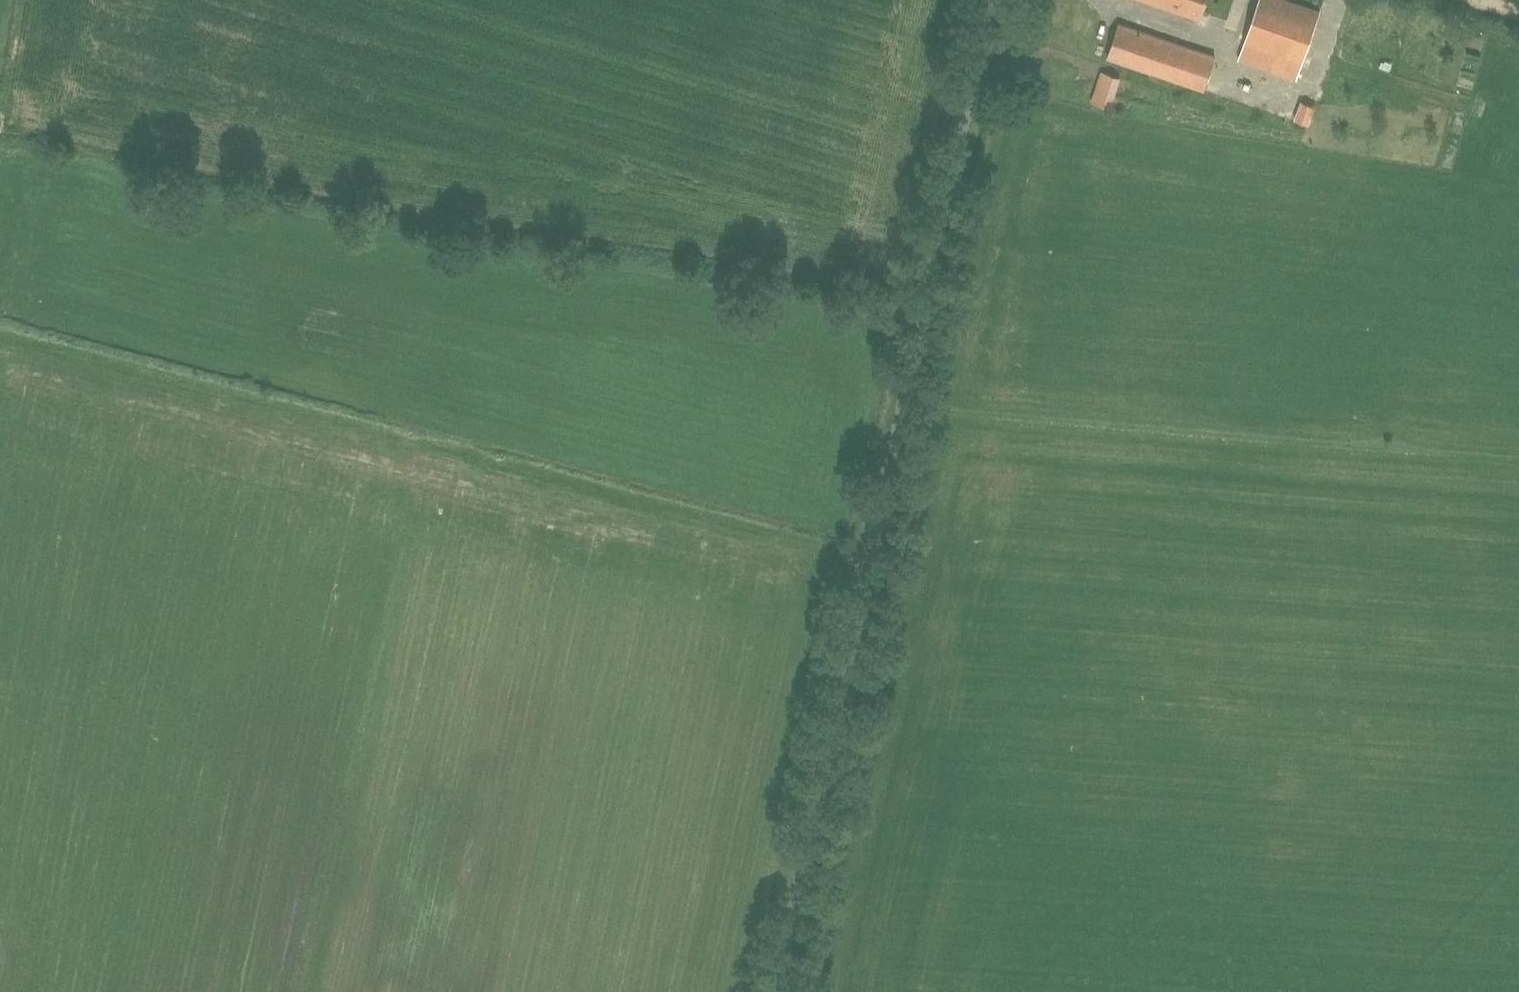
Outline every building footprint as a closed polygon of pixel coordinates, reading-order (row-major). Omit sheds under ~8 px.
[(1199,17),(1205,0),(1149,0),(1199,17)] [(1291,0),(1259,0),(1242,47),(1301,67),(1321,10),(1291,0)] [(1107,55),(1204,89),(1215,57),(1118,23),(1107,55)] [(1122,77),(1101,70),(1090,102),(1111,108),(1122,77)]
